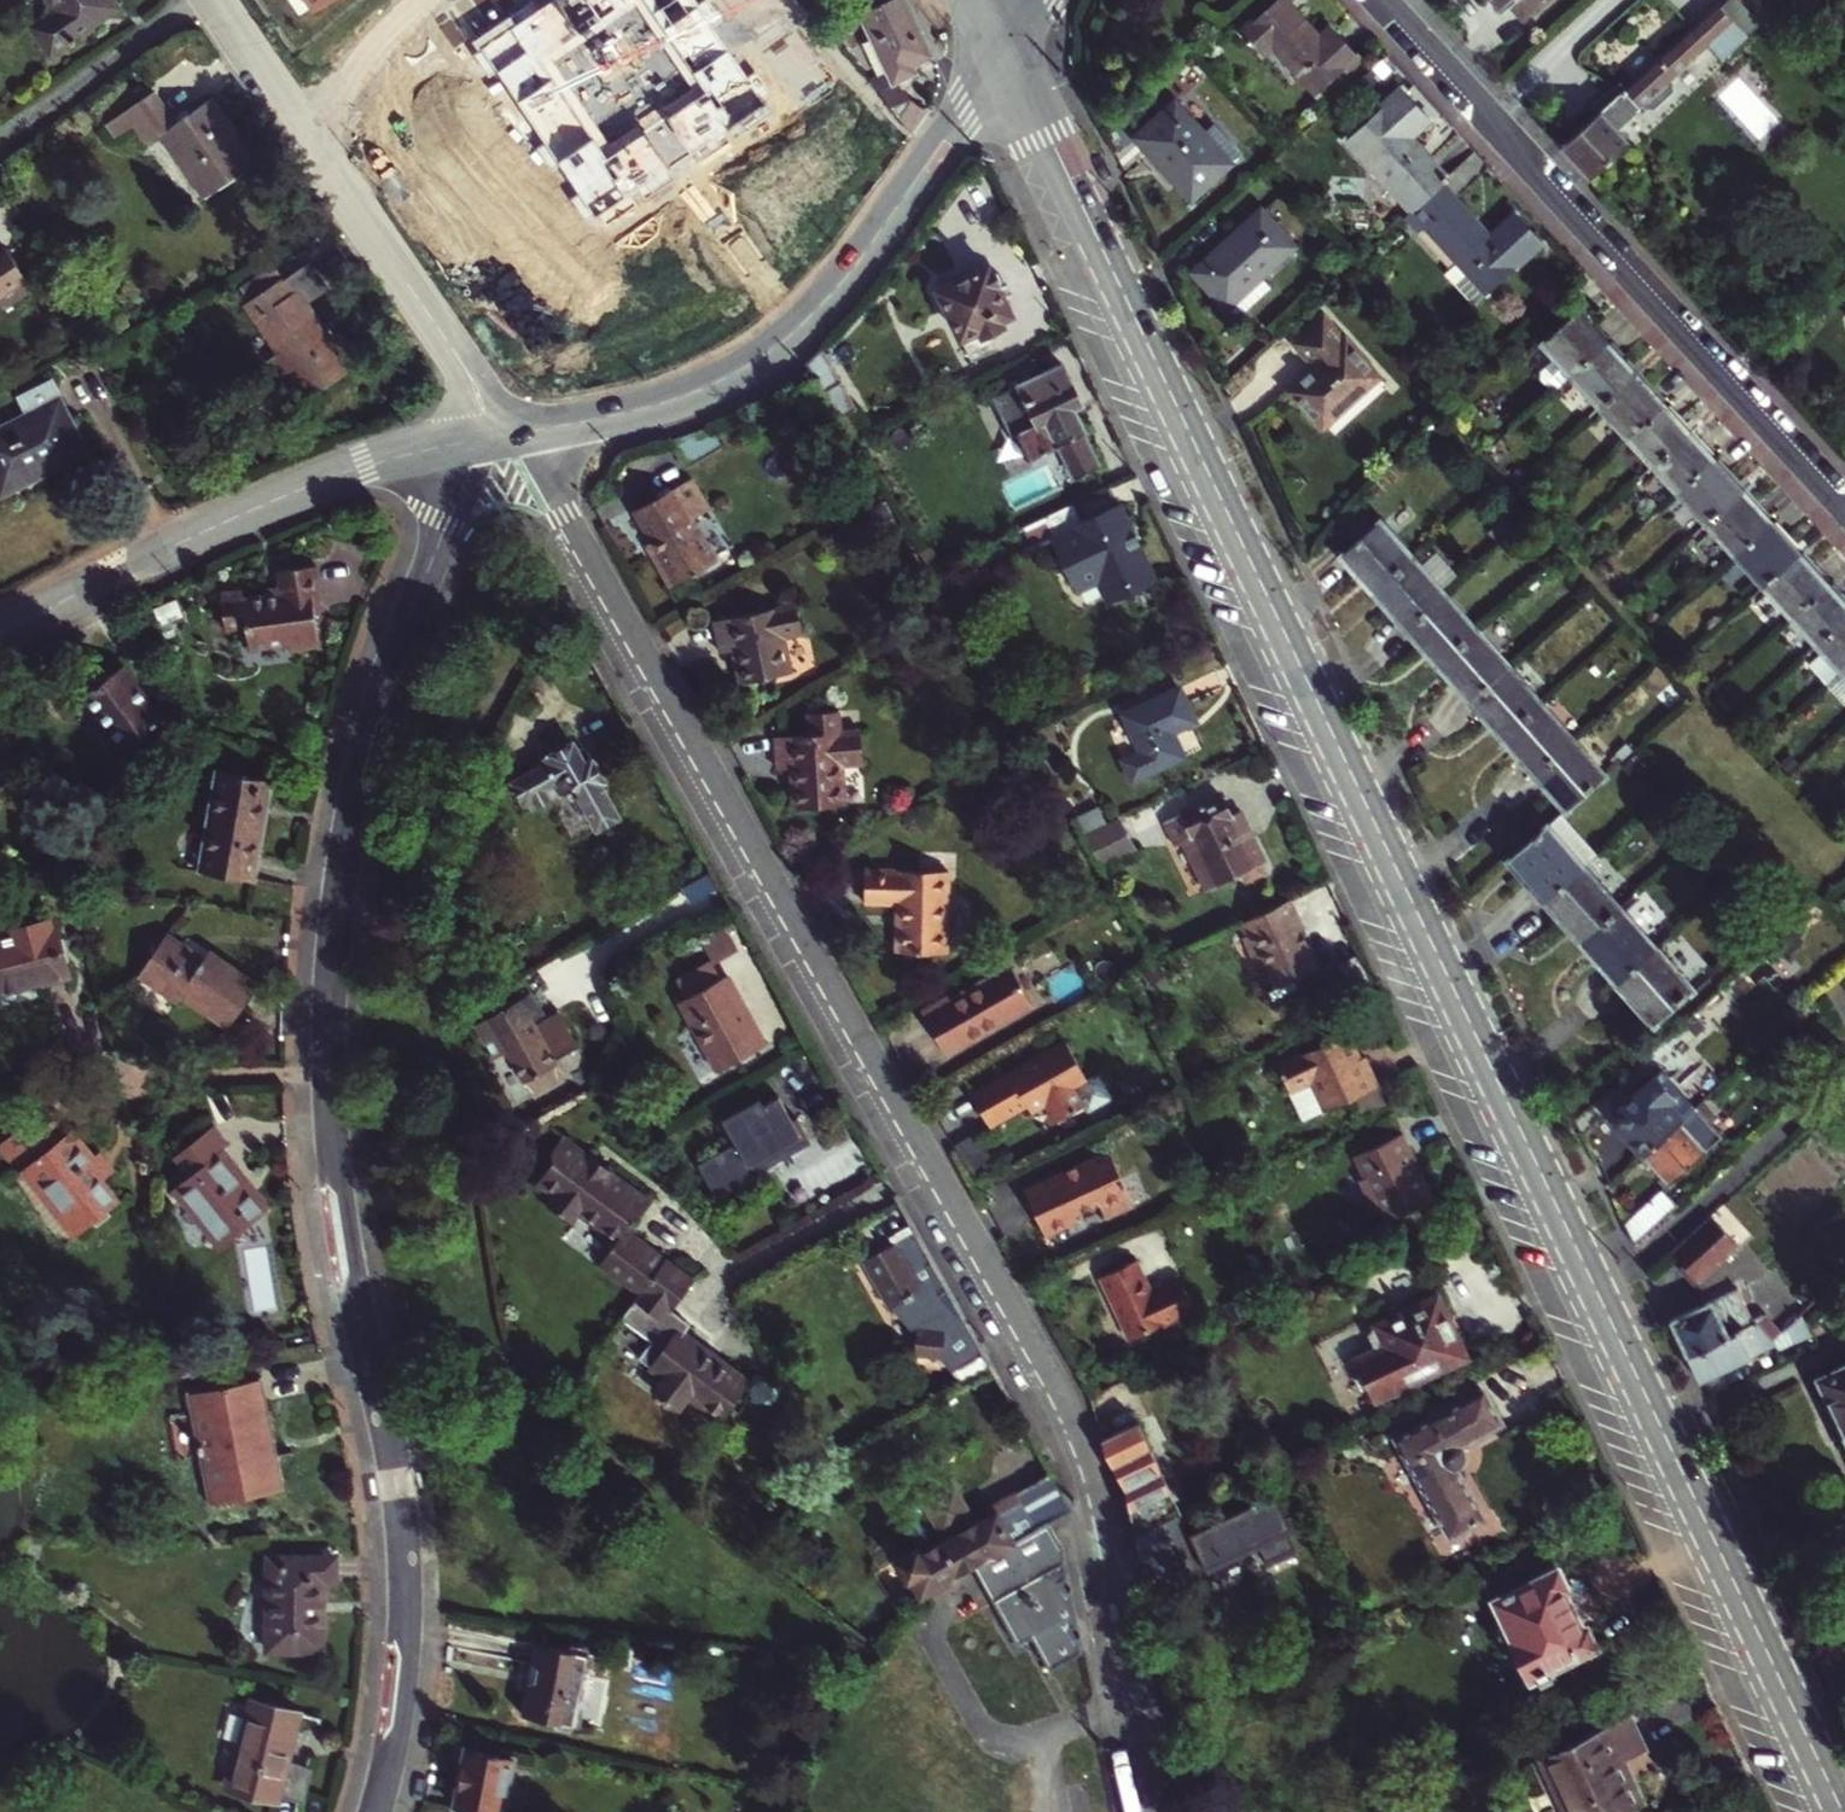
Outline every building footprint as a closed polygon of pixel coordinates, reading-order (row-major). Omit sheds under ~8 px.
[(119,4),(116,0),(51,0),(56,7),(32,25),(51,52),(119,4)] [(311,14),(331,0),(302,0),(311,14)] [(691,154),(696,161),(767,115),(692,0),(553,0),(482,47),(599,225),(675,175),(670,167),(691,154)] [(870,77),(913,129),(929,106),(898,79),(914,70),(913,62),(933,52),(909,0),(883,0),(859,11),(886,69),(870,77)] [(1285,0),(1274,0),(1240,32),(1259,53),(1271,43),(1316,92),(1357,54),(1331,25),(1318,37),(1311,29),(1299,16),(1287,3),(1285,0)] [(1501,8),(1508,2),(1521,17),(1540,0),(1494,0),(1501,8)] [(1521,17),(1524,20),(1546,0),(1540,0),(1521,17)] [(1747,36),(1759,24),(1738,0),(1725,12),(1747,36)] [(1619,81),(1605,92),(1610,100),(1598,110),(1560,145),(1590,178),(1630,142),(1617,127),(1708,44),(1722,58),(1747,36),(1725,12),(1716,3),(1624,88),(1619,81)] [(1442,183),(1448,177),(1412,135),(1430,118),(1402,86),(1347,137),(1412,210),(1442,183)] [(205,194),(255,159),(212,95),(190,109),(187,104),(175,113),(179,118),(174,121),(153,90),(106,123),(114,134),(132,122),(145,142),(160,131),(205,194)] [(1593,102),(1598,110),(1610,100),(1605,92),(1593,102)] [(1231,162),(1173,100),(1135,136),(1191,199),(1231,162)] [(1412,210),(1406,215),(1419,230),(1425,225),(1457,261),(1445,272),(1473,303),(1542,241),(1516,211),(1488,236),(1482,228),(1475,220),(1442,183),(1412,210)] [(1292,245),(1260,209),(1195,270),(1227,305),(1228,305),(1237,315),(1271,284),(1261,274),(1292,245)] [(2,307),(29,289),(23,279),(26,276),(6,246),(0,250),(0,304),(2,307)] [(993,272),(989,265),(964,278),(962,276),(957,275),(948,279),(947,283),(948,286),(939,290),(972,360),(998,347),(990,330),(1003,325),(1000,317),(1011,311),(1000,287),(1002,286),(1004,280),(1000,271),(995,271),(993,272)] [(293,377),(305,396),(343,370),(332,353),(338,350),(297,289),(292,292),(282,278),(245,303),(296,375),(293,377)] [(1571,374),(1607,342),(1578,310),(1542,342),(1555,357),(1542,369),(1542,378),(1550,386),(1558,387),(1571,374)] [(1377,375),(1324,315),(1295,341),(1316,366),(1291,389),(1323,425),(1377,375)] [(1635,373),(1607,342),(1571,374),(1600,405),(1635,373)] [(821,348),(805,362),(815,379),(827,400),(851,441),(866,435),(851,411),(856,408),(821,348)] [(1080,404),(1061,365),(993,397),(1011,437),(1018,433),(1030,457),(1055,445),(1071,479),(1097,466),(1081,433),(1084,432),(1072,408),(1080,404)] [(1664,405),(1636,374),(1600,406),(1629,437),(1664,405)] [(0,431),(0,482),(1,485),(24,474),(27,479),(81,451),(66,422),(72,419),(51,379),(18,394),(26,411),(0,423),(0,426),(2,430),(0,431)] [(1689,432),(1665,406),(1630,438),(1654,464),(1689,432)] [(714,426),(674,440),(690,468),(727,447),(714,426)] [(1714,459),(1690,433),(1654,465),(1678,491),(1714,459)] [(1742,490),(1714,459),(1678,491),(1707,522),(1742,490)] [(712,510),(694,477),(675,488),(668,485),(662,488),(660,496),(638,508),(660,549),(656,552),(675,585),(717,560),(695,519),(712,510)] [(1770,522),(1743,490),(1707,523),(1735,553),(1770,522)] [(1074,504),(1022,529),(1032,551),(1055,541),(1078,591),(1099,581),(1108,601),(1154,579),(1120,506),(1083,523),(1074,504)] [(1414,555),(1382,520),(1343,555),(1374,590),(1414,555)] [(1799,553),(1771,522),(1735,554),(1764,585),(1799,553)] [(1431,553),(1420,563),(1442,588),(1453,578),(1431,553)] [(1827,585),(1799,554),(1763,586),(1792,617),(1827,585)] [(1445,592),(1414,556),(1375,591),(1406,626),(1445,592)] [(318,565),(282,569),(283,584),(270,585),(271,596),(216,601),(219,628),(246,625),(248,648),(291,644),(291,647),(318,645),(315,612),(323,612),(318,565)] [(1829,585),(1792,617),(1817,644),(1844,619),(1844,604),(1829,585)] [(1477,627),(1446,592),(1406,627),(1438,662),(1477,627)] [(796,604),(714,622),(721,654),(734,651),(742,684),(792,672),(784,636),(802,632),(796,604)] [(1817,644),(1823,652),(1810,663),(1828,683),(1844,669),(1844,619),(1817,644)] [(1509,664),(1478,629),(1438,664),(1470,699),(1509,664)] [(1541,701),(1509,665),(1470,700),(1501,735),(1541,701)] [(122,666),(85,694),(126,747),(163,719),(122,666)] [(1828,684),(1844,701),(1844,700),(1844,669),(1828,684)] [(1194,720),(1179,687),(1123,714),(1141,752),(1124,760),(1133,780),(1184,756),(1172,730),(1194,720)] [(811,731),(775,733),(777,767),(792,766),(794,806),(844,803),(842,764),(863,763),(862,729),(842,730),(841,710),(810,711),(811,731)] [(533,765),(537,771),(515,783),(527,804),(532,802),(536,807),(563,792),(566,797),(570,795),(585,822),(591,818),(597,830),(619,818),(601,785),(605,782),(585,744),(577,749),(574,743),(533,765)] [(274,778),(219,768),(200,872),(255,882),(274,778)] [(1220,797),(1162,824),(1172,846),(1185,840),(1206,886),(1240,870),(1245,879),(1265,870),(1239,815),(1231,819),(1220,797)] [(1098,805),(1076,817),(1086,833),(1107,823),(1098,805)] [(1118,817),(1107,823),(1086,833),(1103,866),(1135,850),(1118,817)] [(1583,865),(1587,861),(1584,858),(1580,862),(1547,825),(1507,859),(1544,900),(1583,865)] [(1587,861),(1599,851),(1596,848),(1584,858),(1587,861)] [(1619,906),(1583,865),(1544,900),(1580,941),(1619,906)] [(712,871),(683,887),(692,903),(721,887),(712,871)] [(949,872),(865,871),(864,904),(899,905),(898,951),(905,951),(905,959),(918,959),(918,951),(948,952),(949,872)] [(1288,900),(1239,924),(1244,933),(1239,936),(1255,968),(1261,965),(1272,988),(1291,979),(1299,996),(1320,986),(1313,972),(1317,969),(1299,933),(1303,931),(1288,900)] [(1654,945),(1619,906),(1580,941),(1615,980),(1654,945)] [(45,978),(46,982),(68,975),(56,923),(51,925),(50,920),(10,929),(9,925),(0,928),(0,990),(45,978)] [(210,950),(204,959),(169,935),(142,974),(178,999),(182,994),(229,1027),(259,983),(210,950)] [(1689,985),(1654,945),(1615,980),(1650,1019),(1689,985)] [(710,958),(676,977),(687,996),(681,1000),(719,1069),(765,1043),(726,974),(721,977),(710,958)] [(952,995),(921,1012),(945,1055),(1033,1006),(1011,967),(954,998),(952,995)] [(529,995),(477,1024),(497,1058),(508,1051),(535,1098),(567,1080),(530,1016),(538,1011),(529,995)] [(1345,1033),(1274,1066),(1297,1114),(1309,1117),(1351,1097),(1359,1114),(1383,1103),(1374,1085),(1376,1085),(1362,1058),(1353,1062),(1349,1053),(1354,1051),(1345,1033)] [(1065,1041),(972,1094),(989,1124),(1026,1103),(1031,1111),(1046,1103),(1056,1122),(1084,1106),(1088,1113),(1108,1101),(1094,1075),(1087,1079),(1065,1041)] [(1642,1153),(1695,1105),(1661,1068),(1613,1110),(1613,1122),(1642,1153)] [(760,1094),(717,1117),(731,1142),(687,1166),(707,1202),(807,1147),(793,1122),(785,1126),(771,1100),(765,1103),(760,1094)] [(1695,1105),(1642,1153),(1668,1183),(1722,1136),(1708,1120),(1716,1114),(1702,1098),(1695,1105)] [(0,1145),(0,1153),(15,1173),(21,1169),(75,1237),(120,1203),(102,1180),(115,1169),(99,1150),(93,1155),(73,1132),(68,1136),(53,1119),(41,1128),(38,1124),(28,1124),(0,1145)] [(213,1125),(178,1153),(193,1172),(173,1189),(219,1247),(270,1206),(223,1147),(228,1144),(213,1125)] [(1399,1133),(1353,1154),(1364,1179),(1358,1182),(1371,1210),(1377,1208),(1383,1221),(1429,1200),(1399,1133)] [(650,1199),(564,1135),(552,1152),(553,1163),(537,1184),(554,1197),(549,1204),(573,1224),(581,1213),(618,1240),(628,1230),(650,1199)] [(1110,1149),(1025,1190),(1047,1237),(1079,1222),(1075,1215),(1099,1203),(1106,1218),(1136,1204),(1110,1149)] [(1634,1243),(1677,1204),(1663,1188),(1624,1223),(1634,1243)] [(898,1198),(876,1211),(894,1230),(862,1254),(897,1299),(903,1293),(910,1356),(940,1356),(962,1384),(990,1361),(898,1198)] [(1709,1215),(1670,1251),(1682,1264),(1688,1271),(1684,1275),(1694,1286),(1738,1246),(1709,1215)] [(667,1261),(628,1230),(618,1240),(600,1266),(641,1297),(667,1261)] [(1135,1260),(1100,1277),(1129,1338),(1160,1323),(1163,1327),(1196,1312),(1178,1274),(1148,1288),(1135,1260)] [(722,1420),(749,1380),(685,1332),(692,1325),(673,1310),(693,1282),(667,1261),(641,1297),(625,1317),(654,1339),(640,1360),(722,1420)] [(1688,1271),(1682,1264),(1678,1268),(1684,1275),(1688,1271)] [(1754,1321),(1773,1339),(1786,1326),(1801,1313),(1807,1307),(1788,1287),(1777,1297),(1779,1299),(1754,1321)] [(1738,1289),(1670,1320),(1687,1354),(1754,1321),(1738,1289)] [(1462,1356),(1433,1296),(1377,1323),(1374,1317),(1317,1344),(1330,1371),(1351,1361),(1370,1400),(1462,1356)] [(1793,1341),(1786,1326),(1773,1339),(1754,1321),(1687,1354),(1699,1380),(1774,1344),(1776,1349),(1793,1341)] [(1819,1377),(1821,1383),(1817,1385),(1825,1401),(1829,1399),(1844,1434),(1844,1365),(1819,1377)] [(258,1378),(191,1390),(214,1504),(280,1490),(273,1455),(267,1456),(264,1441),(267,1440),(270,1438),(272,1434),(272,1431),(271,1428),(267,1426),(264,1425),(262,1425),(261,1422),(266,1421),(258,1378)] [(1483,1392),(1397,1439),(1450,1534),(1482,1516),(1455,1467),(1460,1466),(1463,1460),(1463,1453),(1463,1448),(1461,1443),(1501,1422),(1483,1392)] [(1111,1452),(1104,1454),(1127,1492),(1140,1559),(1181,1538),(1185,1536),(1182,1527),(1196,1517),(1192,1507),(1177,1515),(1143,1437),(1138,1440),(1130,1424),(1102,1438),(1111,1452)] [(971,1505),(952,1471),(913,1492),(934,1529),(926,1534),(913,1528),(888,1541),(914,1589),(1013,1537),(1017,1526),(998,1490),(971,1505)] [(1069,1505),(1051,1472),(1016,1490),(1034,1524),(1069,1505)] [(1293,1527),(1274,1493),(1181,1538),(1195,1572),(1260,1541),(1270,1562),(1294,1547),(1287,1529),(1293,1527)] [(1083,1650),(1059,1516),(973,1563),(1016,1639),(1033,1630),(1052,1667),(1083,1650)] [(337,1558),(268,1559),(269,1650),(324,1650),(323,1581),(337,1581),(337,1558)] [(1555,1567),(1492,1600),(1504,1625),(1500,1627),(1527,1679),(1594,1645),(1584,1625),(1579,1628),(1560,1590),(1565,1587),(1555,1567)] [(537,1644),(533,1663),(526,1661),(521,1689),(527,1690),(522,1715),(573,1725),(578,1701),(584,1702),(589,1679),(583,1678),(588,1654),(537,1644)] [(298,1712),(249,1700),(226,1792),(281,1805),(283,1796),(298,1800),(307,1765),(286,1760),(298,1712)] [(1628,1716),(1535,1760),(1560,1811),(1625,1811),(1647,1802),(1626,1758),(1644,1749),(1628,1716)] [(465,1748),(454,1807),(480,1811),(502,1811),(513,1757),(465,1748)]
